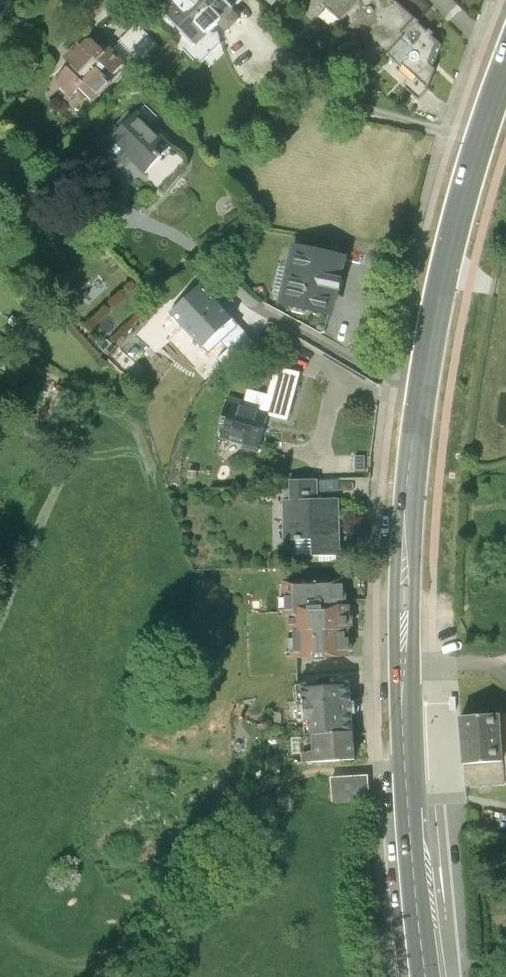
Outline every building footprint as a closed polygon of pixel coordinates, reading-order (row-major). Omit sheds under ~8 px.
[(177,8),(209,41),(233,18),(241,26),(253,14),(244,6),(247,3),(244,0),(186,0),(177,8)] [(324,0),(322,3),(341,21),(361,0),(324,0)] [(341,21),(354,33),(356,31),(366,40),(369,36),(388,53),(417,22),(418,21),(396,0),(361,0),(341,21)] [(428,32),(417,22),(388,53),(401,65),(403,63),(429,87),(436,69),(431,64),(442,44),(432,35),(434,33),(430,29),(428,32)] [(137,23),(119,42),(133,54),(141,62),(159,44),(137,23)] [(81,89),(94,102),(130,64),(126,61),(133,54),(119,42),(118,40),(107,52),(95,40),(88,40),(82,46),(78,42),(65,56),(72,63),(55,81),(73,98),(81,89)] [(117,128),(91,153),(112,174),(128,158),(146,176),(173,149),(139,115),(121,133),(117,128)] [(346,256),(294,244),(281,302),(333,314),(346,256)] [(200,285),(170,313),(209,354),(222,342),(239,325),(200,285)] [(241,368),(255,343),(239,325),(222,342),(228,348),(218,358),(226,367),(241,368)] [(301,375),(276,368),(264,413),(263,416),(269,417),(288,423),(301,375)] [(227,422),(223,438),(260,449),(269,417),(263,416),(264,413),(228,403),(223,421),(227,422)] [(291,478),(292,499),(318,498),(318,478),(291,478)] [(339,498),(318,498),(292,499),(283,499),(284,538),(313,537),(314,554),(341,554),(339,498)] [(286,615),(290,615),(290,638),(291,658),(295,658),(295,664),(349,663),(349,637),(348,630),(354,630),(354,614),(347,614),(346,585),(285,586),(286,615)] [(350,683),(302,684),(303,722),(312,722),(312,736),(351,735),(350,683)] [(501,710),(461,712),(463,741),(464,759),(504,756),(501,710)] [(354,762),(353,735),(351,735),(312,736),(312,754),(304,754),(304,763),(354,762)] [(464,759),(466,781),(505,778),(504,756),(464,759)] [(368,776),(331,778),(332,801),(369,800),(368,776)]
